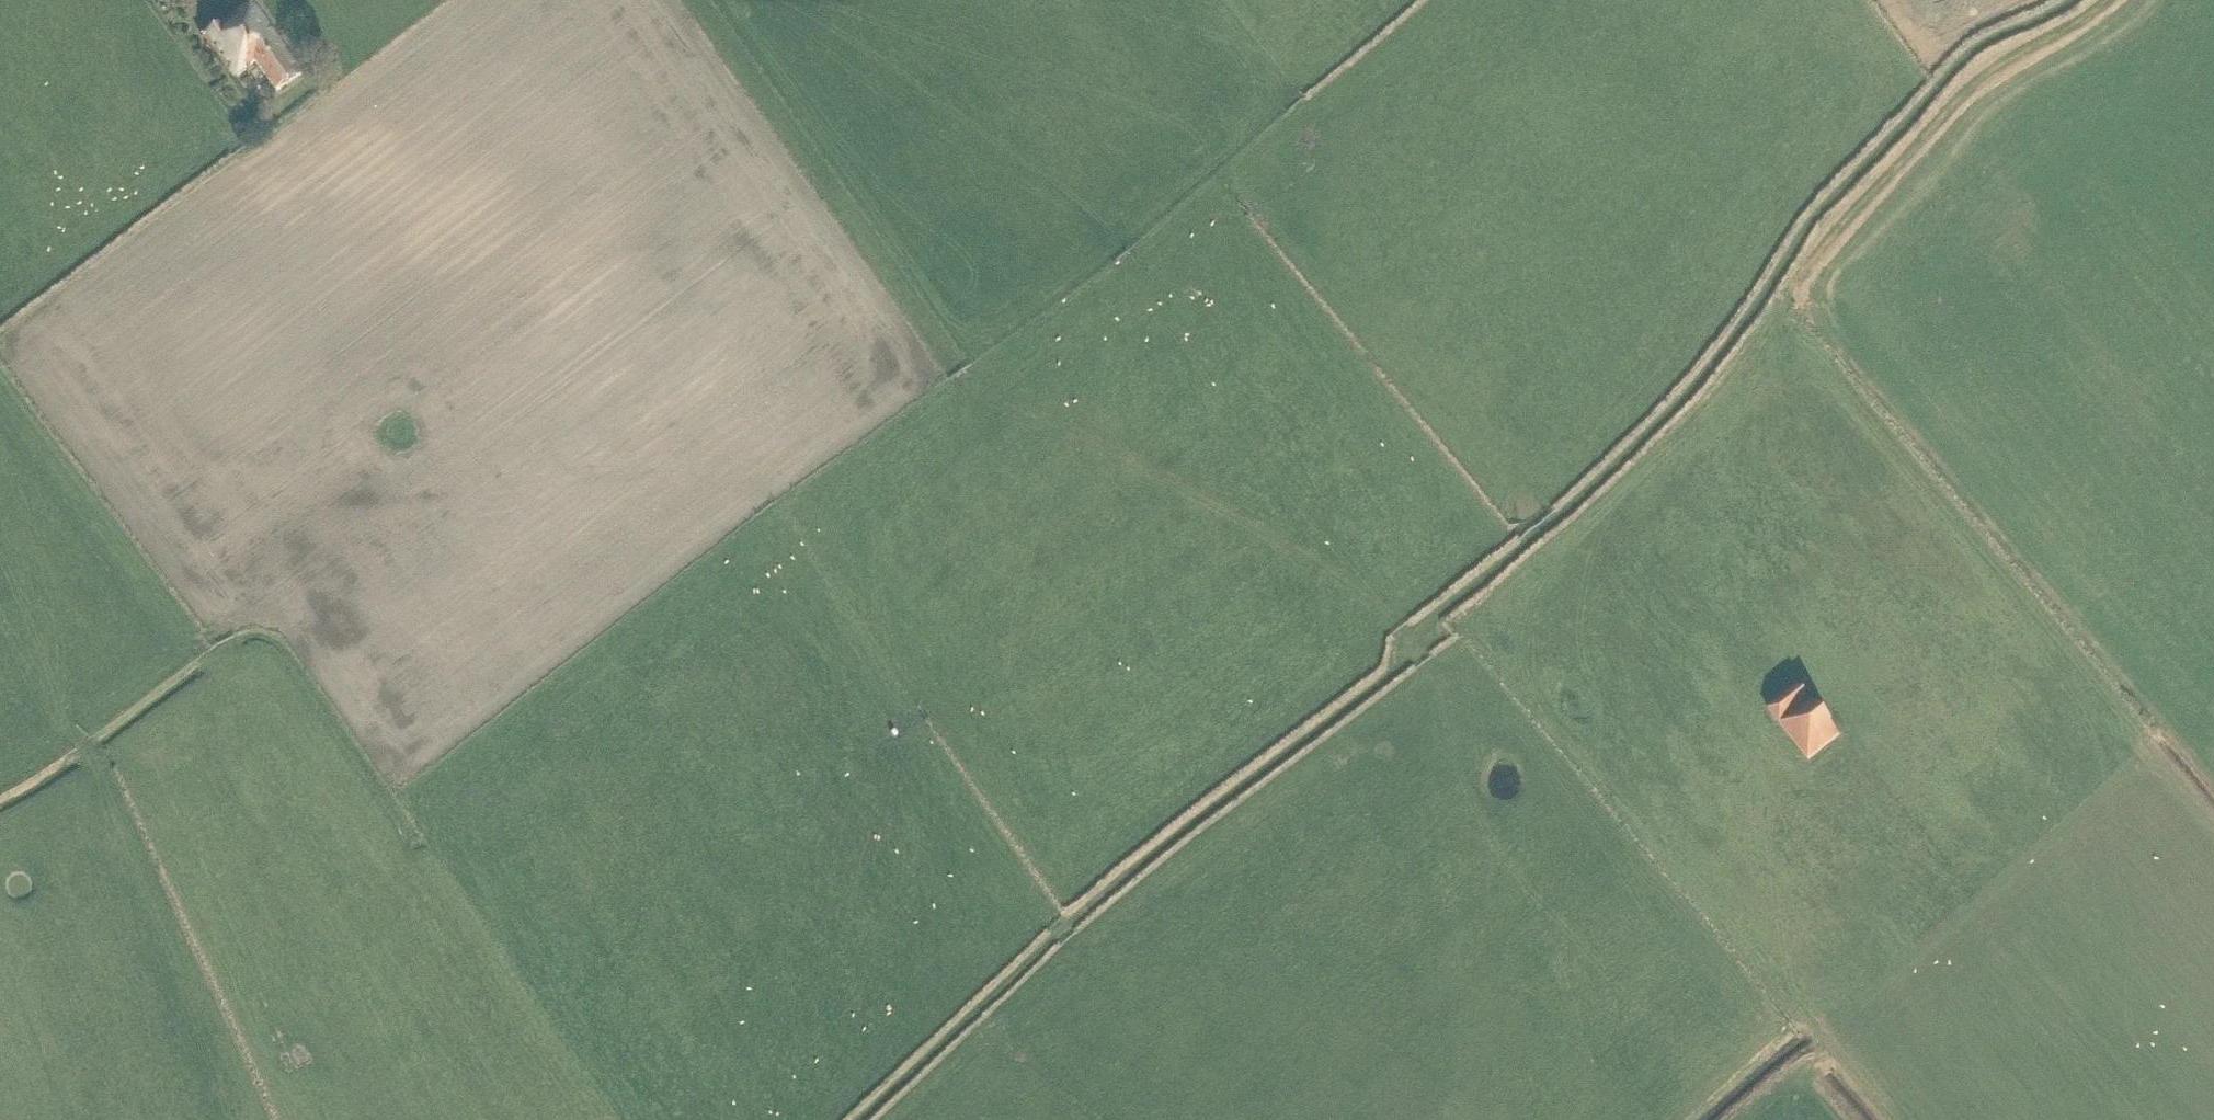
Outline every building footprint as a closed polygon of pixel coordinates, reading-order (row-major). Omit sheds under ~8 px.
[(251,1),(202,38),(233,80),(255,64),(276,92),(303,74),(251,1)] [(1810,759),(1841,735),(1813,698),(1812,699),(1801,685),(1770,709),(1810,759)]
